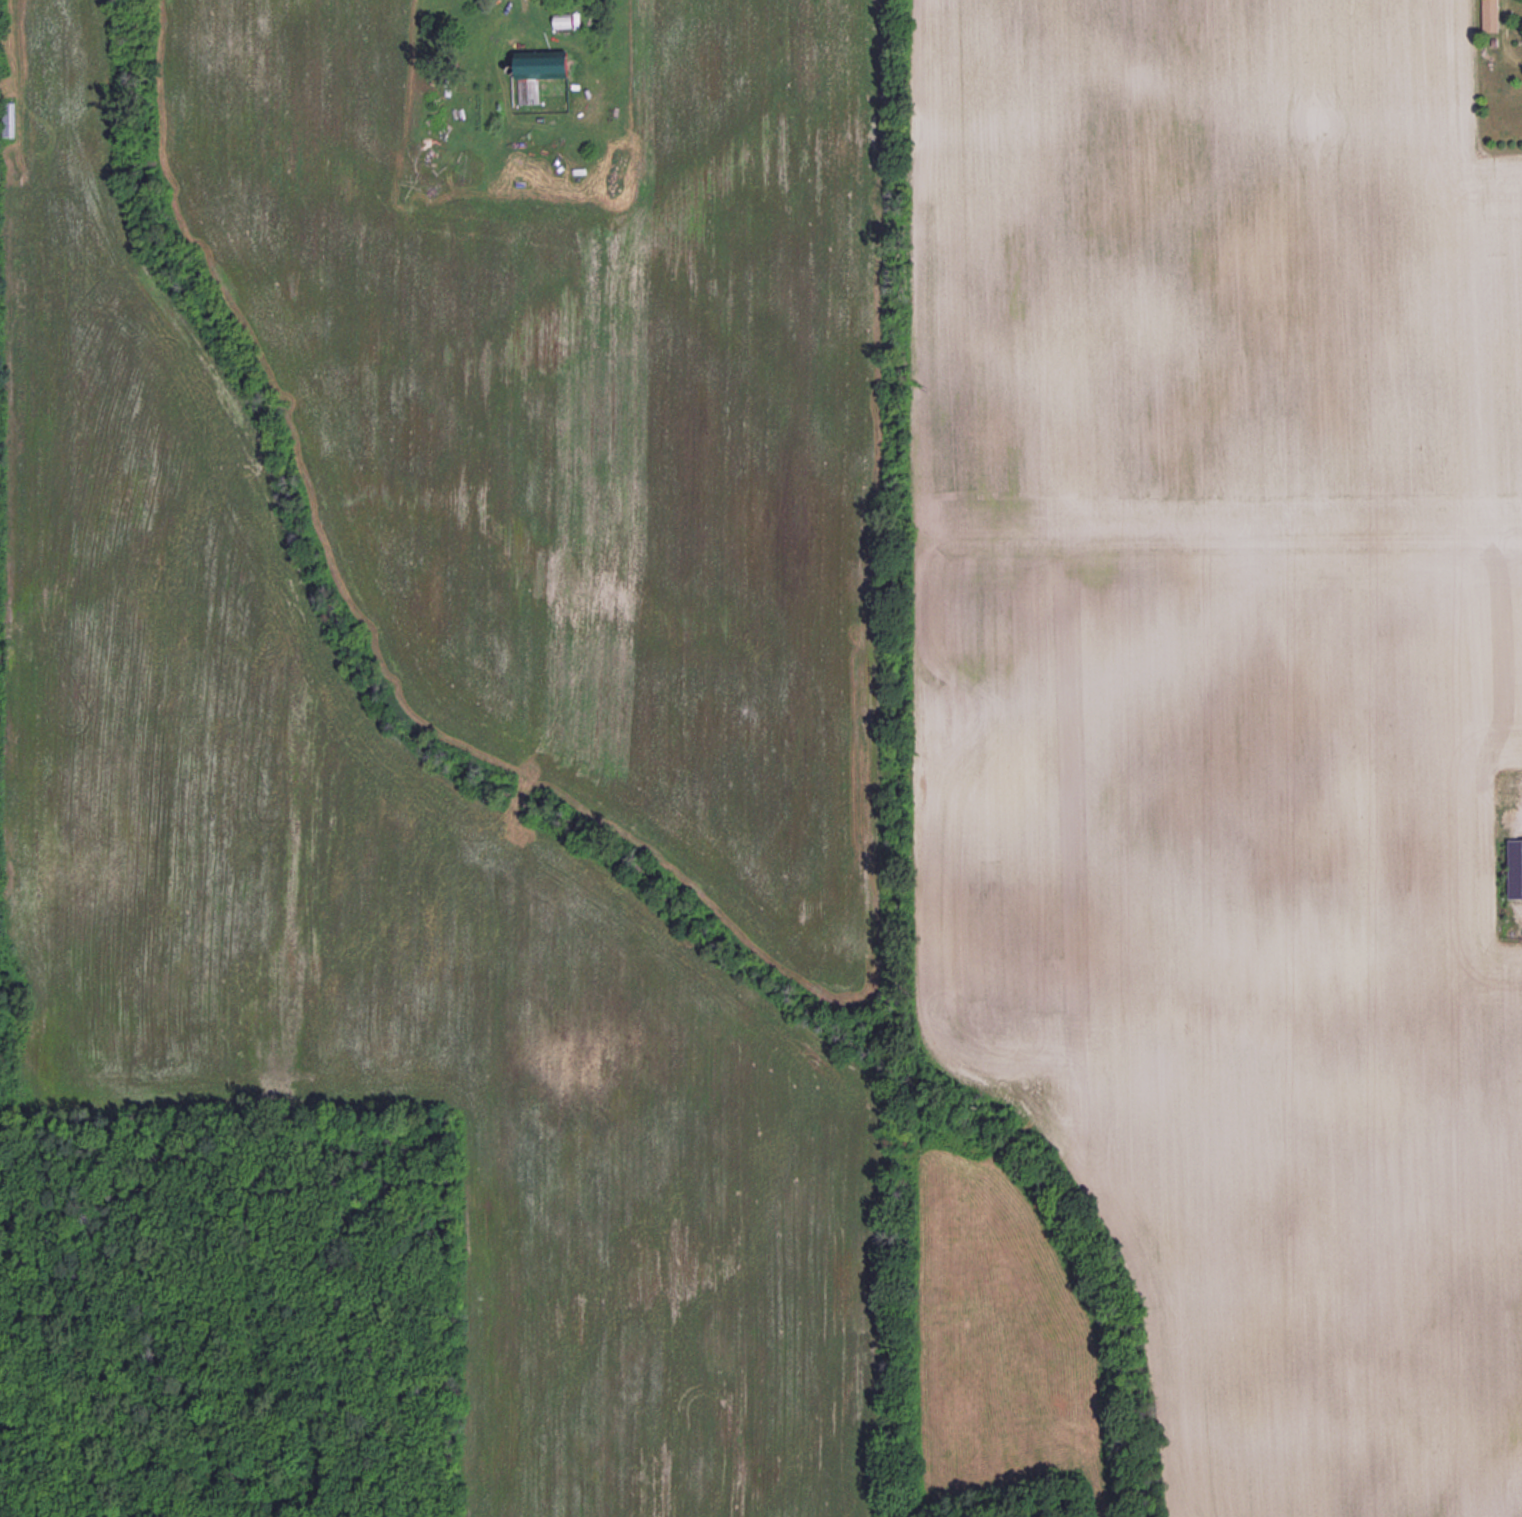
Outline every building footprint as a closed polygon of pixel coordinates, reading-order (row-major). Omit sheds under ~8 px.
[(1481,31),(1497,31),(1497,0),(1480,0),(1481,31)] [(553,28),(571,27),(571,13),(552,13),(553,28)] [(567,78),(566,51),(523,53),(524,63),(514,63),(514,80),(523,79),(524,104),(538,103),(537,79),(567,78)] [(1506,840),(1507,900),(1521,899),(1521,839),(1506,840)]
